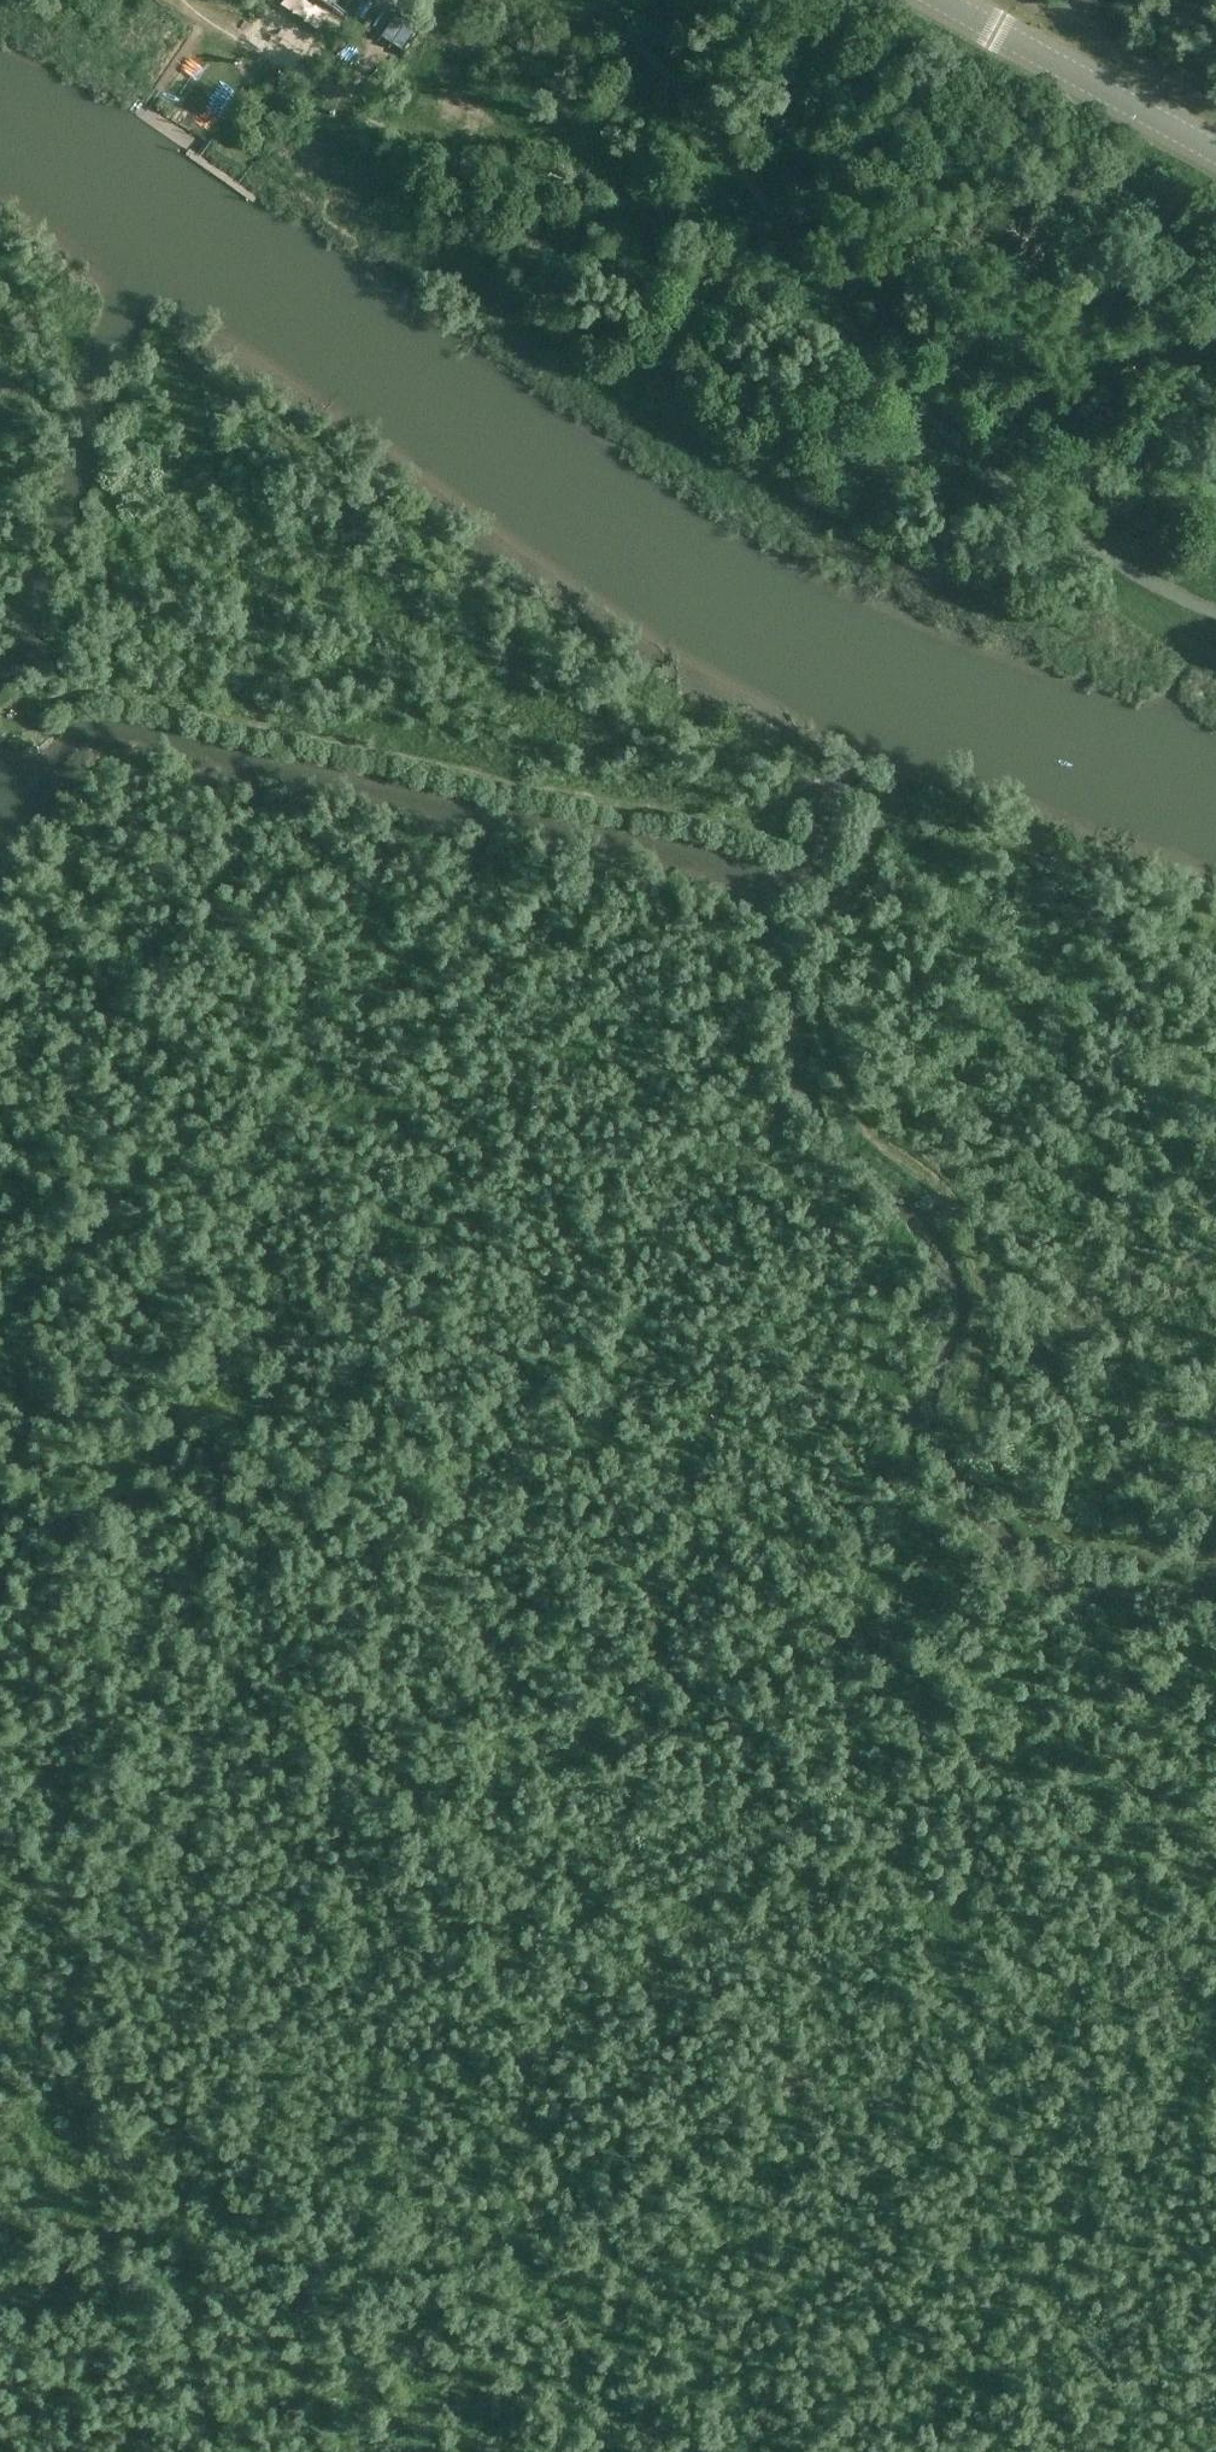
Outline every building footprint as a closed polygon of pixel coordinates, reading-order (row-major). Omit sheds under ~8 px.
[(332,11),(339,0),(317,0),(332,11)]
